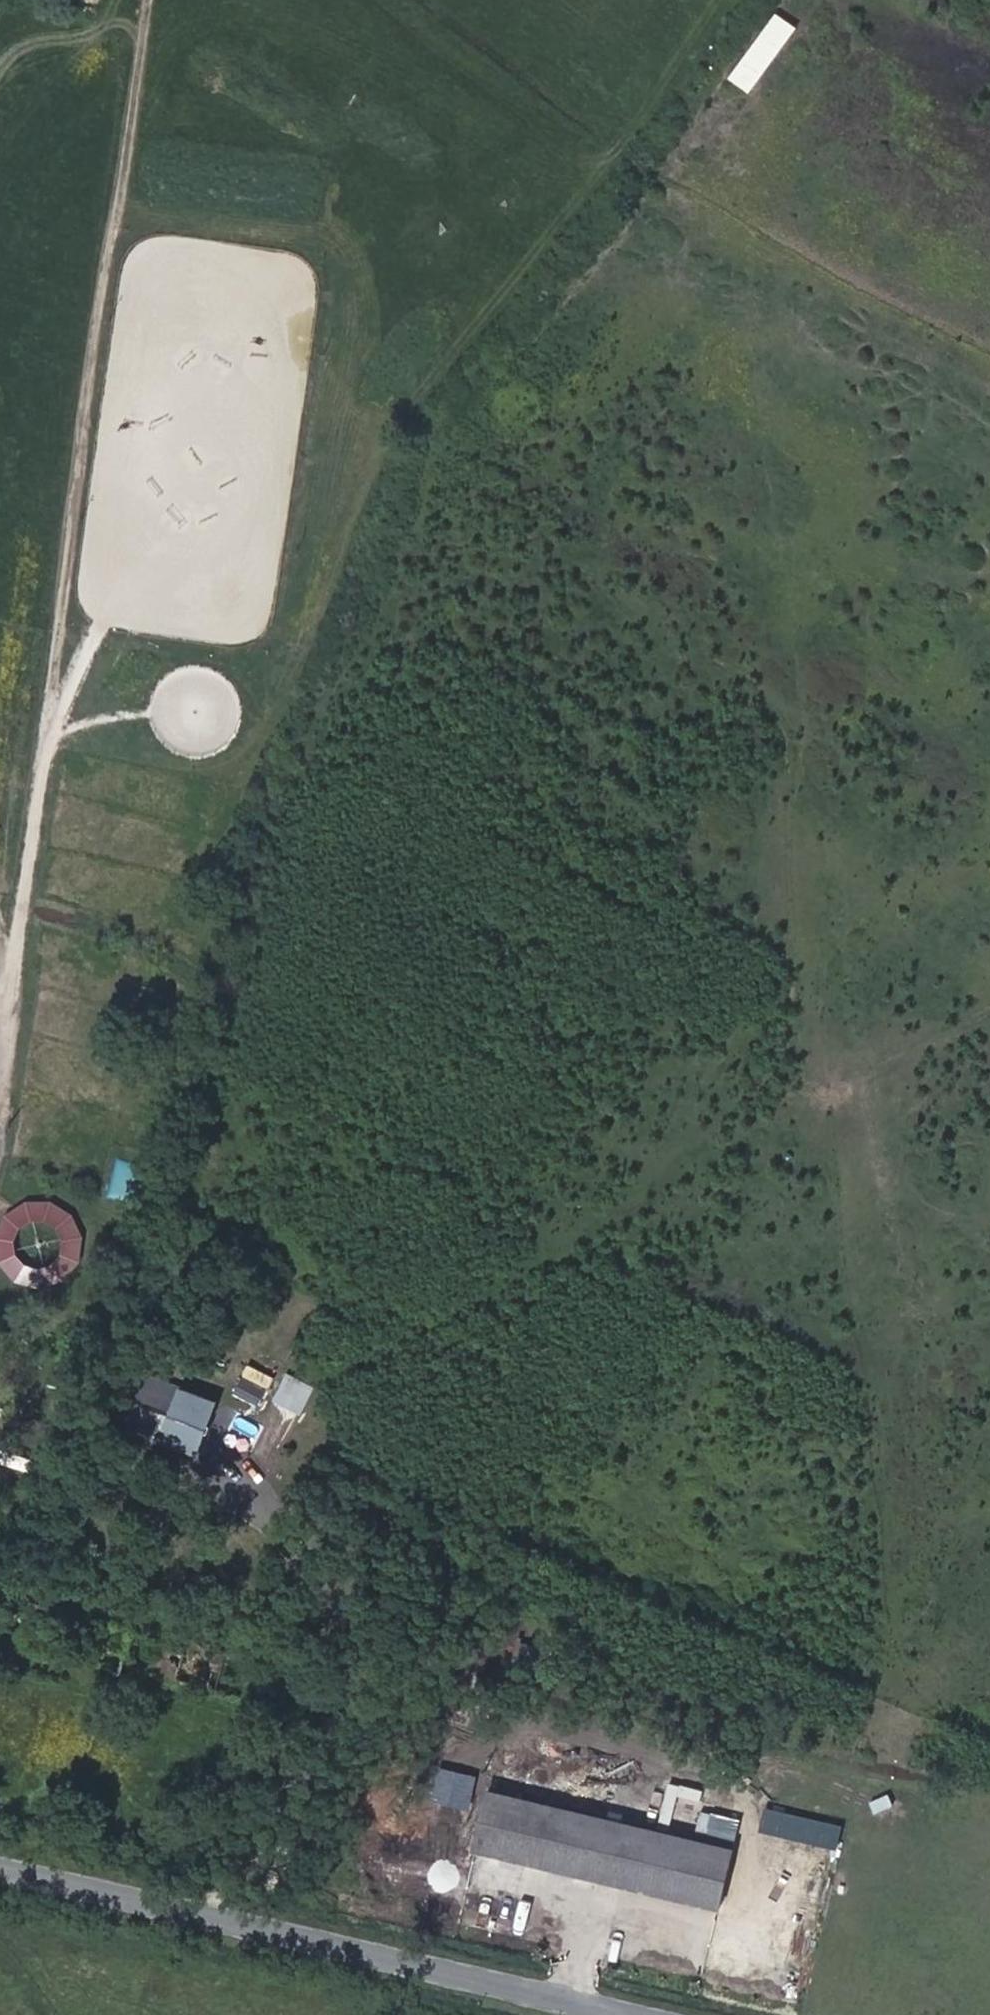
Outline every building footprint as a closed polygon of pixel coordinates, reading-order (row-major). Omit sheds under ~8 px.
[(185,1396),(171,1450),(209,1462),(224,1405),(185,1396)] [(259,1724),(270,1666),(201,1650),(169,1643),(156,1702),(259,1724)] [(510,1793),(495,1858),(741,1914),(755,1850),(510,1793)]
